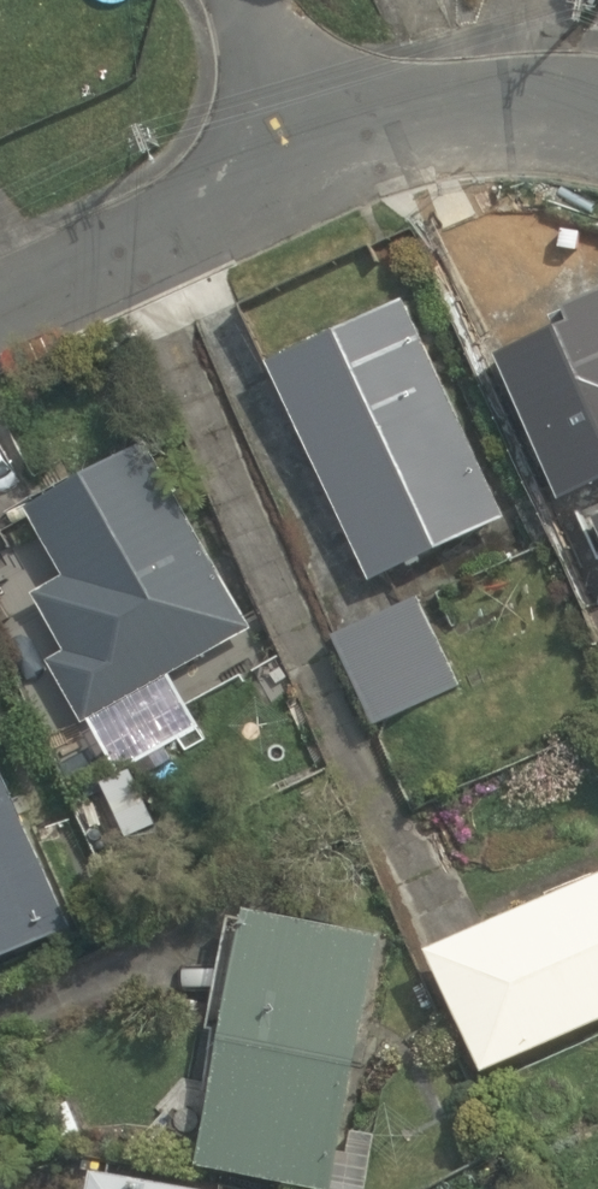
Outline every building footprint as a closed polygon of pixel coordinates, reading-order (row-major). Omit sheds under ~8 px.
[(511,514),(407,293),(271,358),(375,576),(511,514)] [(174,671),(256,628),(148,441),(29,505),(68,571),(38,589),(70,643),(49,654),(86,721),(92,719),(121,775),(205,726),(174,671)] [(546,484),(597,597),(597,460),(546,484)] [(465,685),(421,591),(335,631),(377,725),(465,685)] [(0,756),(0,956),(74,922),(0,756)] [(597,1020),(597,870),(431,942),(485,1069),(597,1020)] [(251,901),(200,1160),(332,1188),(334,1188),(387,930),(251,901)] [(99,1163),(94,1188),(219,1188),(99,1163)]
